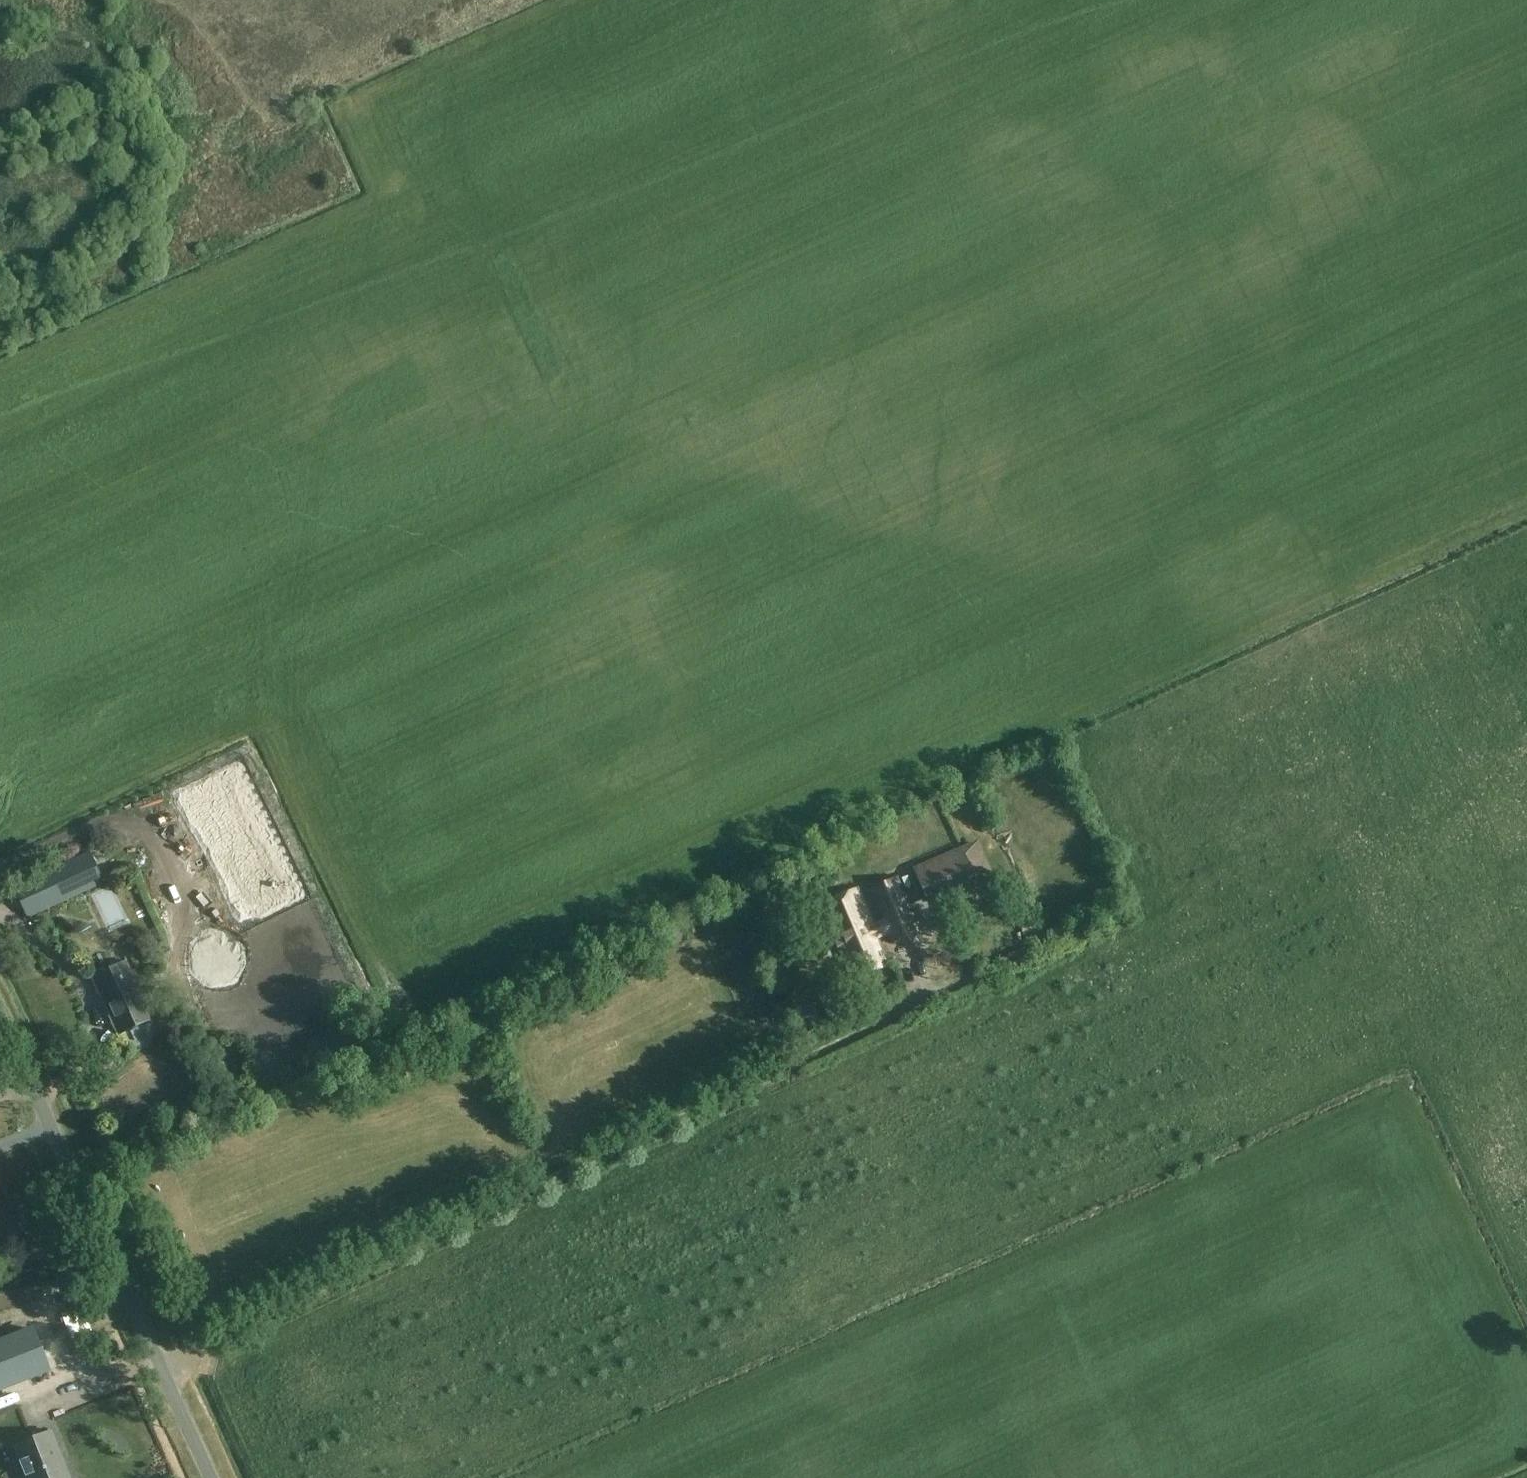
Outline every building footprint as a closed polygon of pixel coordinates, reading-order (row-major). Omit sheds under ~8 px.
[(27,921),(104,882),(88,849),(10,888),(27,921)] [(930,908),(979,888),(962,849),(913,869),(930,908)] [(917,932),(896,878),(871,888),(883,919),(872,923),(859,890),(822,904),(841,952),(844,951),(855,978),(885,966),(874,940),(878,938),(877,937),(889,932),(893,942),(917,932)] [(1029,942),(1038,938),(1034,927),(1025,931),(1029,942)] [(120,1033),(155,1017),(128,958),(93,974),(120,1033)] [(48,1368),(34,1330),(0,1344),(0,1387),(48,1368)] [(27,1477),(70,1477),(52,1431),(14,1445),(27,1477)]
